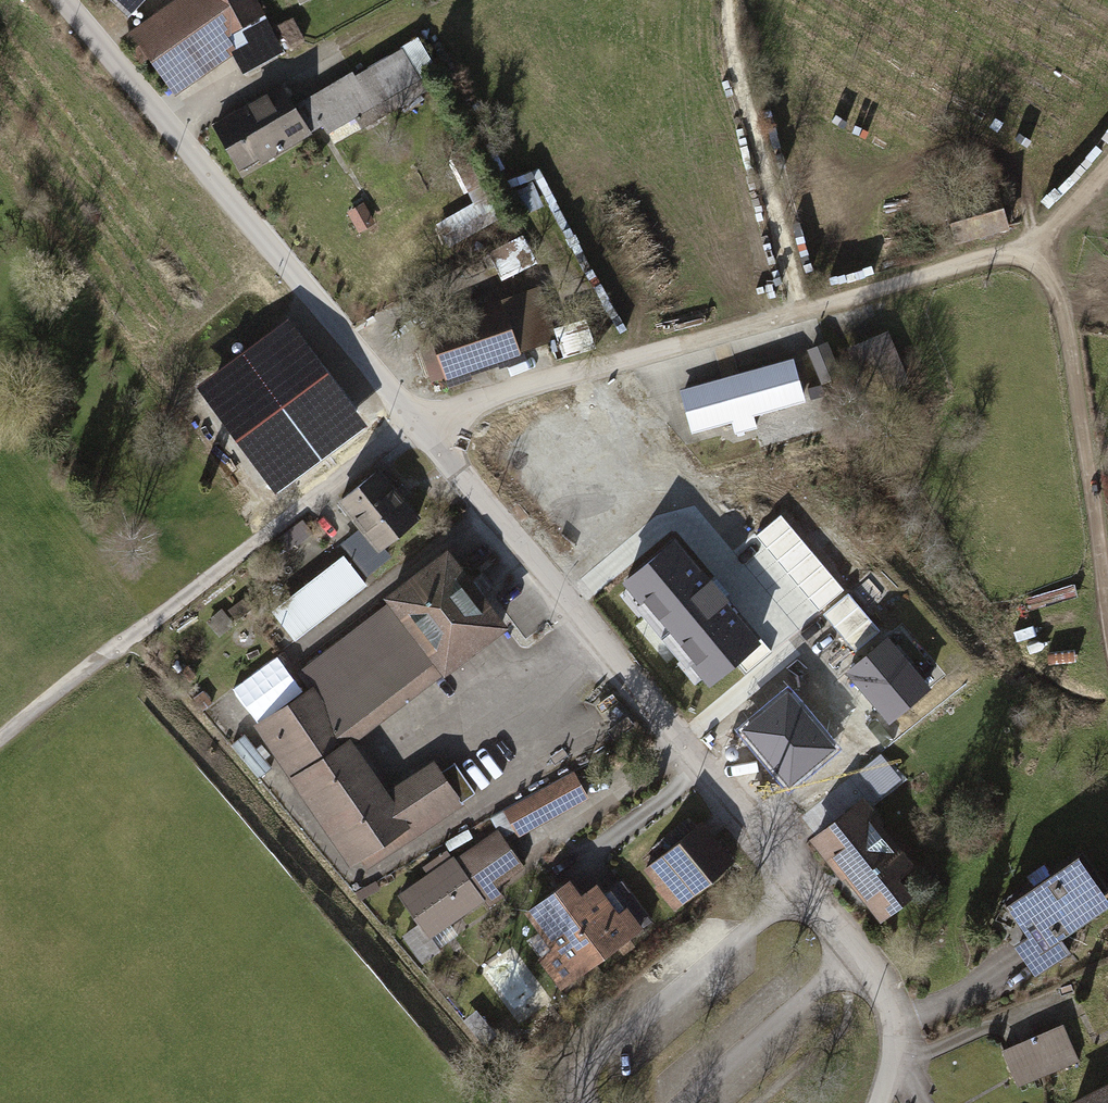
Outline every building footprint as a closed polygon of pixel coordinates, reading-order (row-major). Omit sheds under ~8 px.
[(140,11),(150,0),(129,0),(140,11)] [(141,24),(179,85),(237,49),(248,67),(289,41),(263,0),(179,0),(141,24)] [(356,72),(308,103),(330,138),(373,111),(383,128),(434,96),(406,52),(361,80),(356,72)] [(286,87),(216,126),(244,175),(313,136),(286,87)] [(998,164),(941,182),(962,250),(1019,232),(998,164)] [(470,205),(436,224),(450,247),(500,218),(471,167),(454,177),(470,205)] [(348,212),(359,233),(375,224),(364,203),(348,212)] [(547,291),(421,331),(437,380),(563,340),(547,291)] [(895,330),(852,347),(874,404),(918,387),(895,330)] [(806,387),(837,381),(830,344),(799,349),(806,387)] [(793,360),(680,389),(691,433),(731,423),(734,433),(756,427),(754,417),(805,404),(793,360)] [(383,463),(339,496),(365,531),(349,543),(369,570),(430,524),(383,463)] [(397,603),(441,665),(449,676),(517,627),(460,549),(392,597),(397,603)] [(368,582),(345,552),(271,608),(294,638),(368,582)] [(441,665),(397,603),(300,674),(312,689),(258,724),(356,871),(469,802),(441,760),(393,791),(352,733),(441,665)] [(222,697),(247,731),(299,693),(273,659),(222,697)] [(578,772),(510,810),(524,837),(593,799),(578,772)] [(867,797),(815,838),(882,923),(917,896),(904,878),(921,865),(867,797)] [(733,864),(702,823),(640,869),(671,910),(733,864)] [(499,830),(403,895),(434,940),(489,903),(483,894),(524,867),(499,830)] [(1018,943),(1036,971),(1073,947),(1064,934),(1107,906),(1107,897),(1081,855),(1010,900),(1032,934),(1018,943)] [(579,878),(531,914),(557,950),(545,959),(567,988),(650,927),(634,905),(625,911),(605,885),(592,895),(579,878)] [(1061,1022),(1001,1050),(1018,1087),(1078,1059),(1061,1022)] [(1076,1102),(1107,1102),(1107,1087),(1076,1102)]
